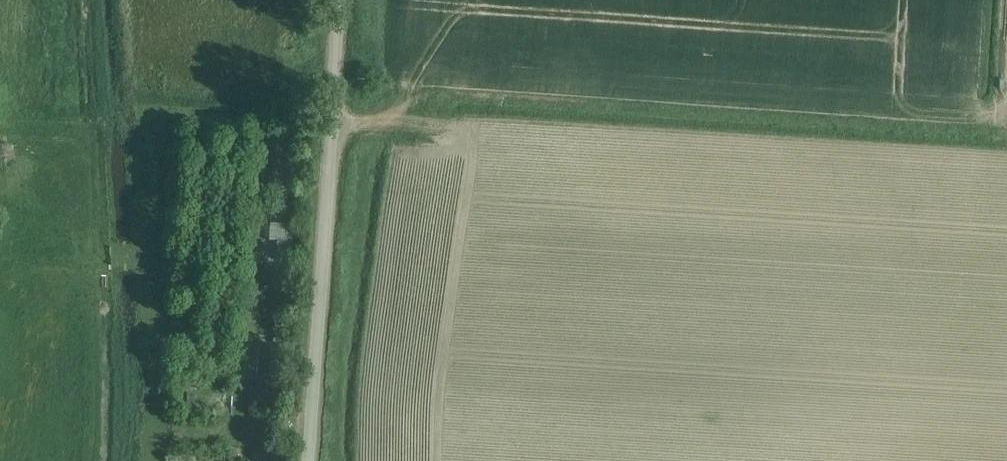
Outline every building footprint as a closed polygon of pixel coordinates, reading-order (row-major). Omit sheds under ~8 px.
[(290,263),(291,244),(277,243),(275,262),(290,263)]
